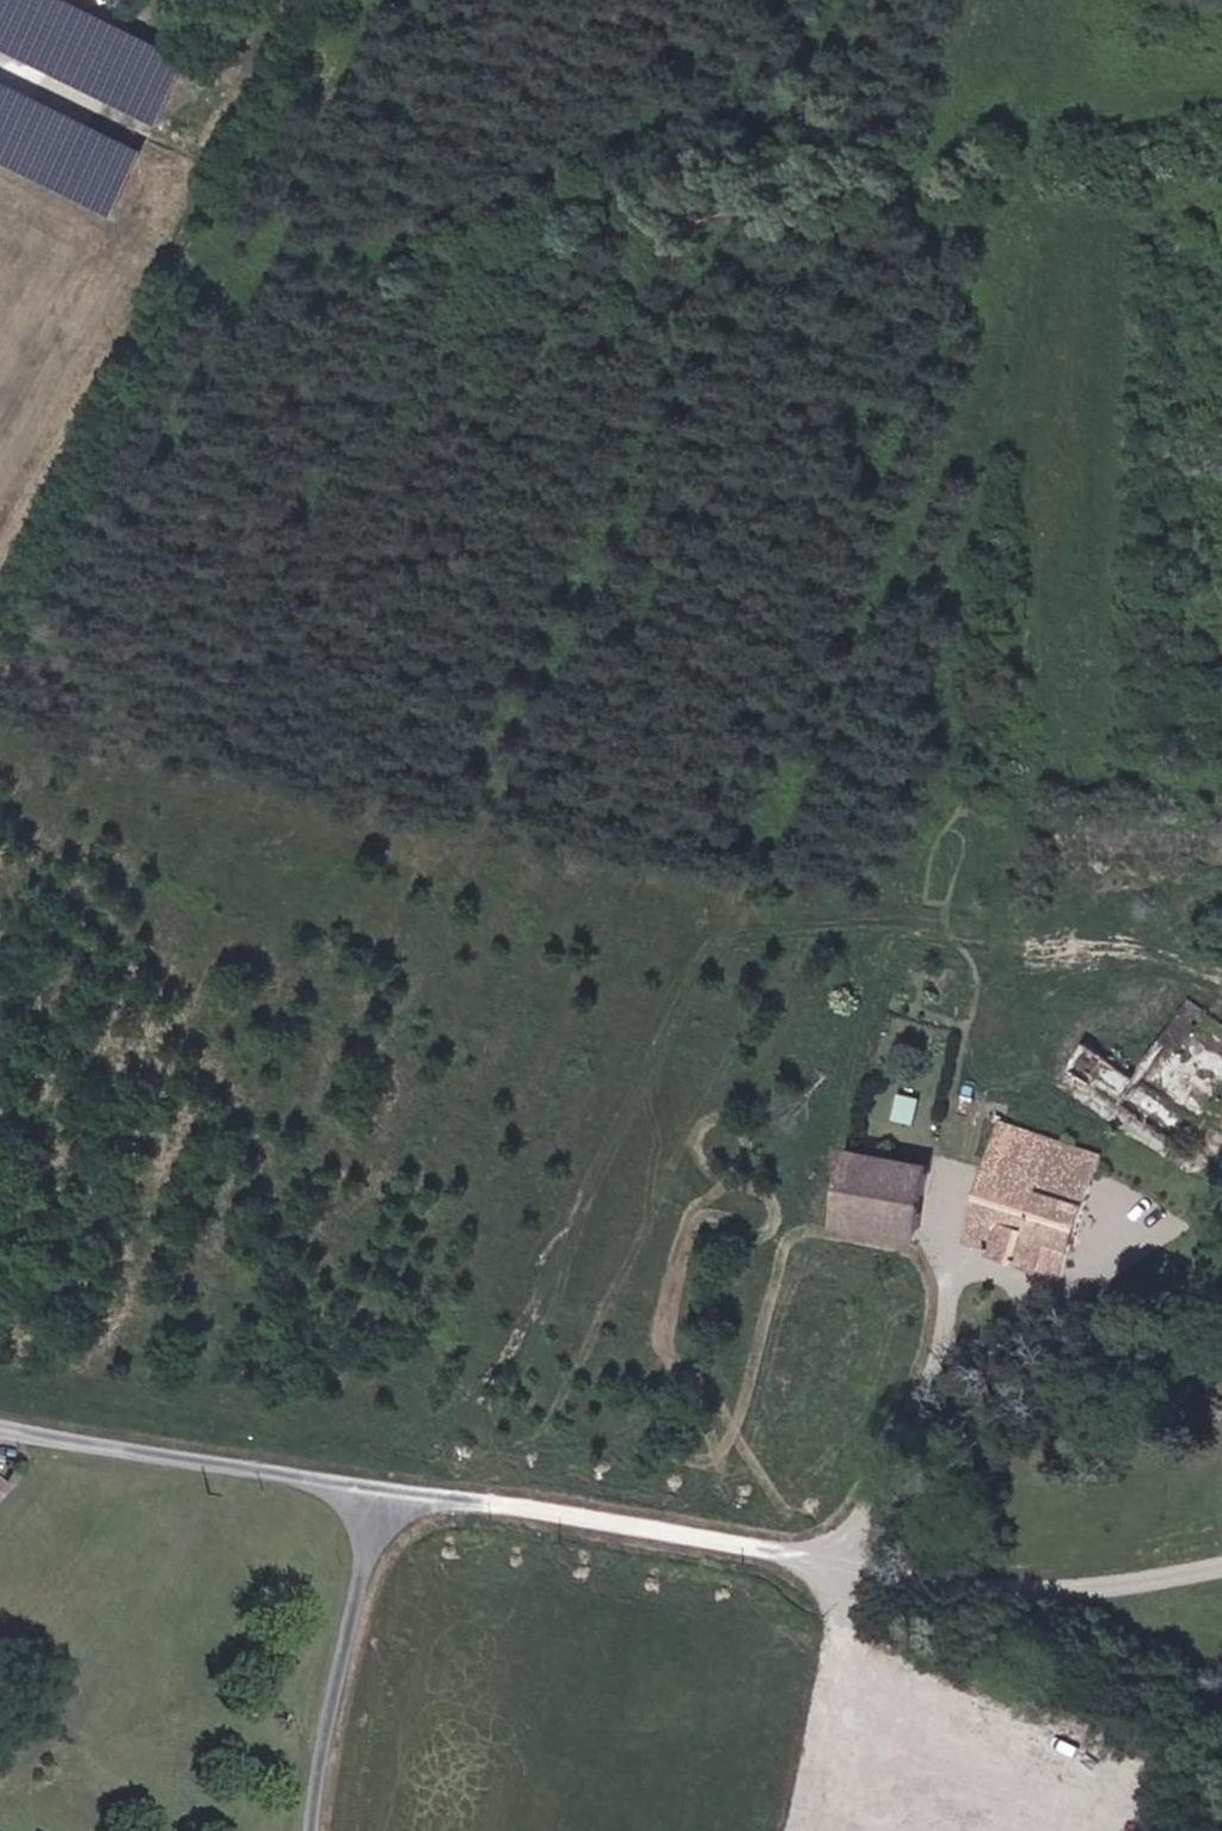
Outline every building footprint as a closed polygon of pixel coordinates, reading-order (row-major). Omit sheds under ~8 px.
[(1221,1119),(1221,1044),(1183,1013),(1129,1087),(1083,1054),(1065,1078),(1185,1167),(1221,1119)] [(1040,1246),(973,1231),(967,1254),(1076,1278),(1109,1148),(1080,1139),(1082,1120),(1054,1113),(1051,1125),(1003,1115),(982,1192),(1048,1207),(1040,1246)] [(927,1170),(853,1152),(834,1224),(908,1243),(927,1170)] [(1048,1207),(982,1192),(973,1231),(1040,1246),(1048,1207)]
